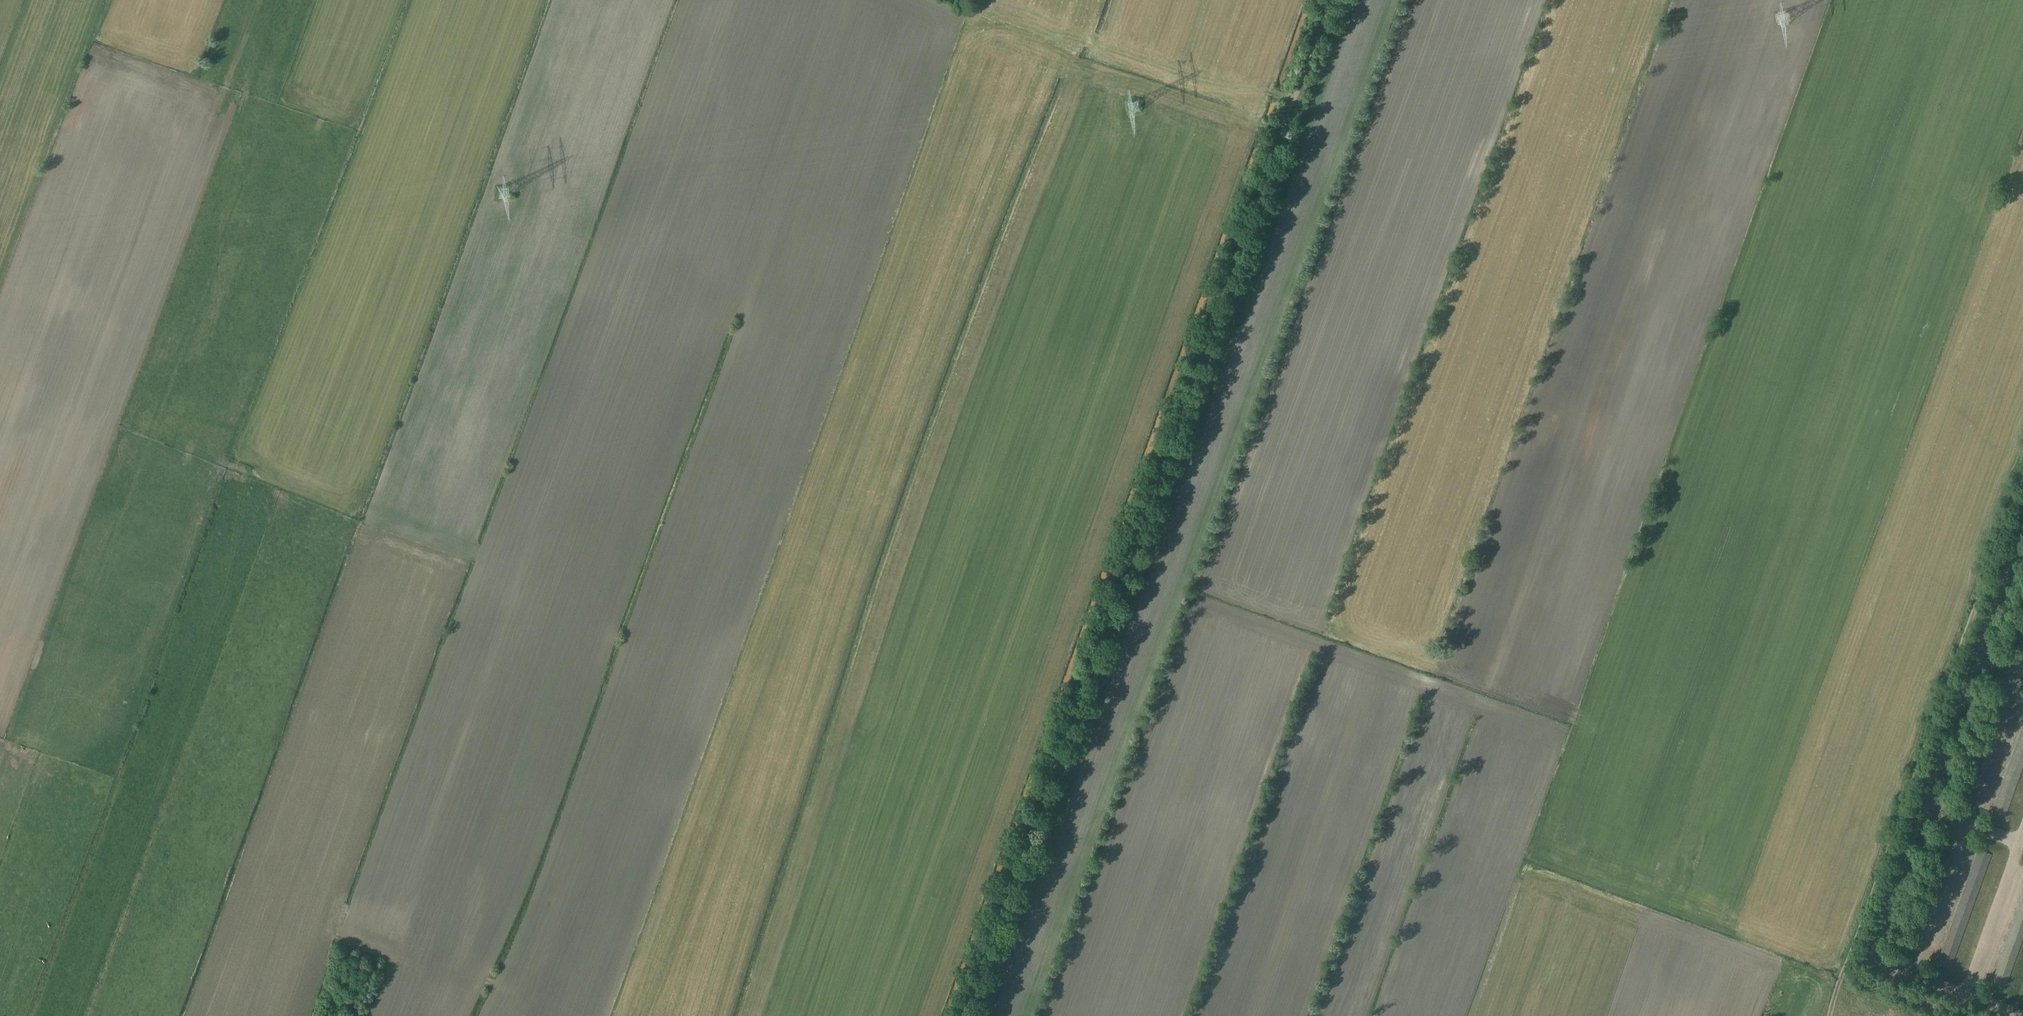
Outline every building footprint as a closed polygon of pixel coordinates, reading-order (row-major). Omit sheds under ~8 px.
[(1979,850),(1938,964),(1950,968),(1991,854),(1979,850)]
